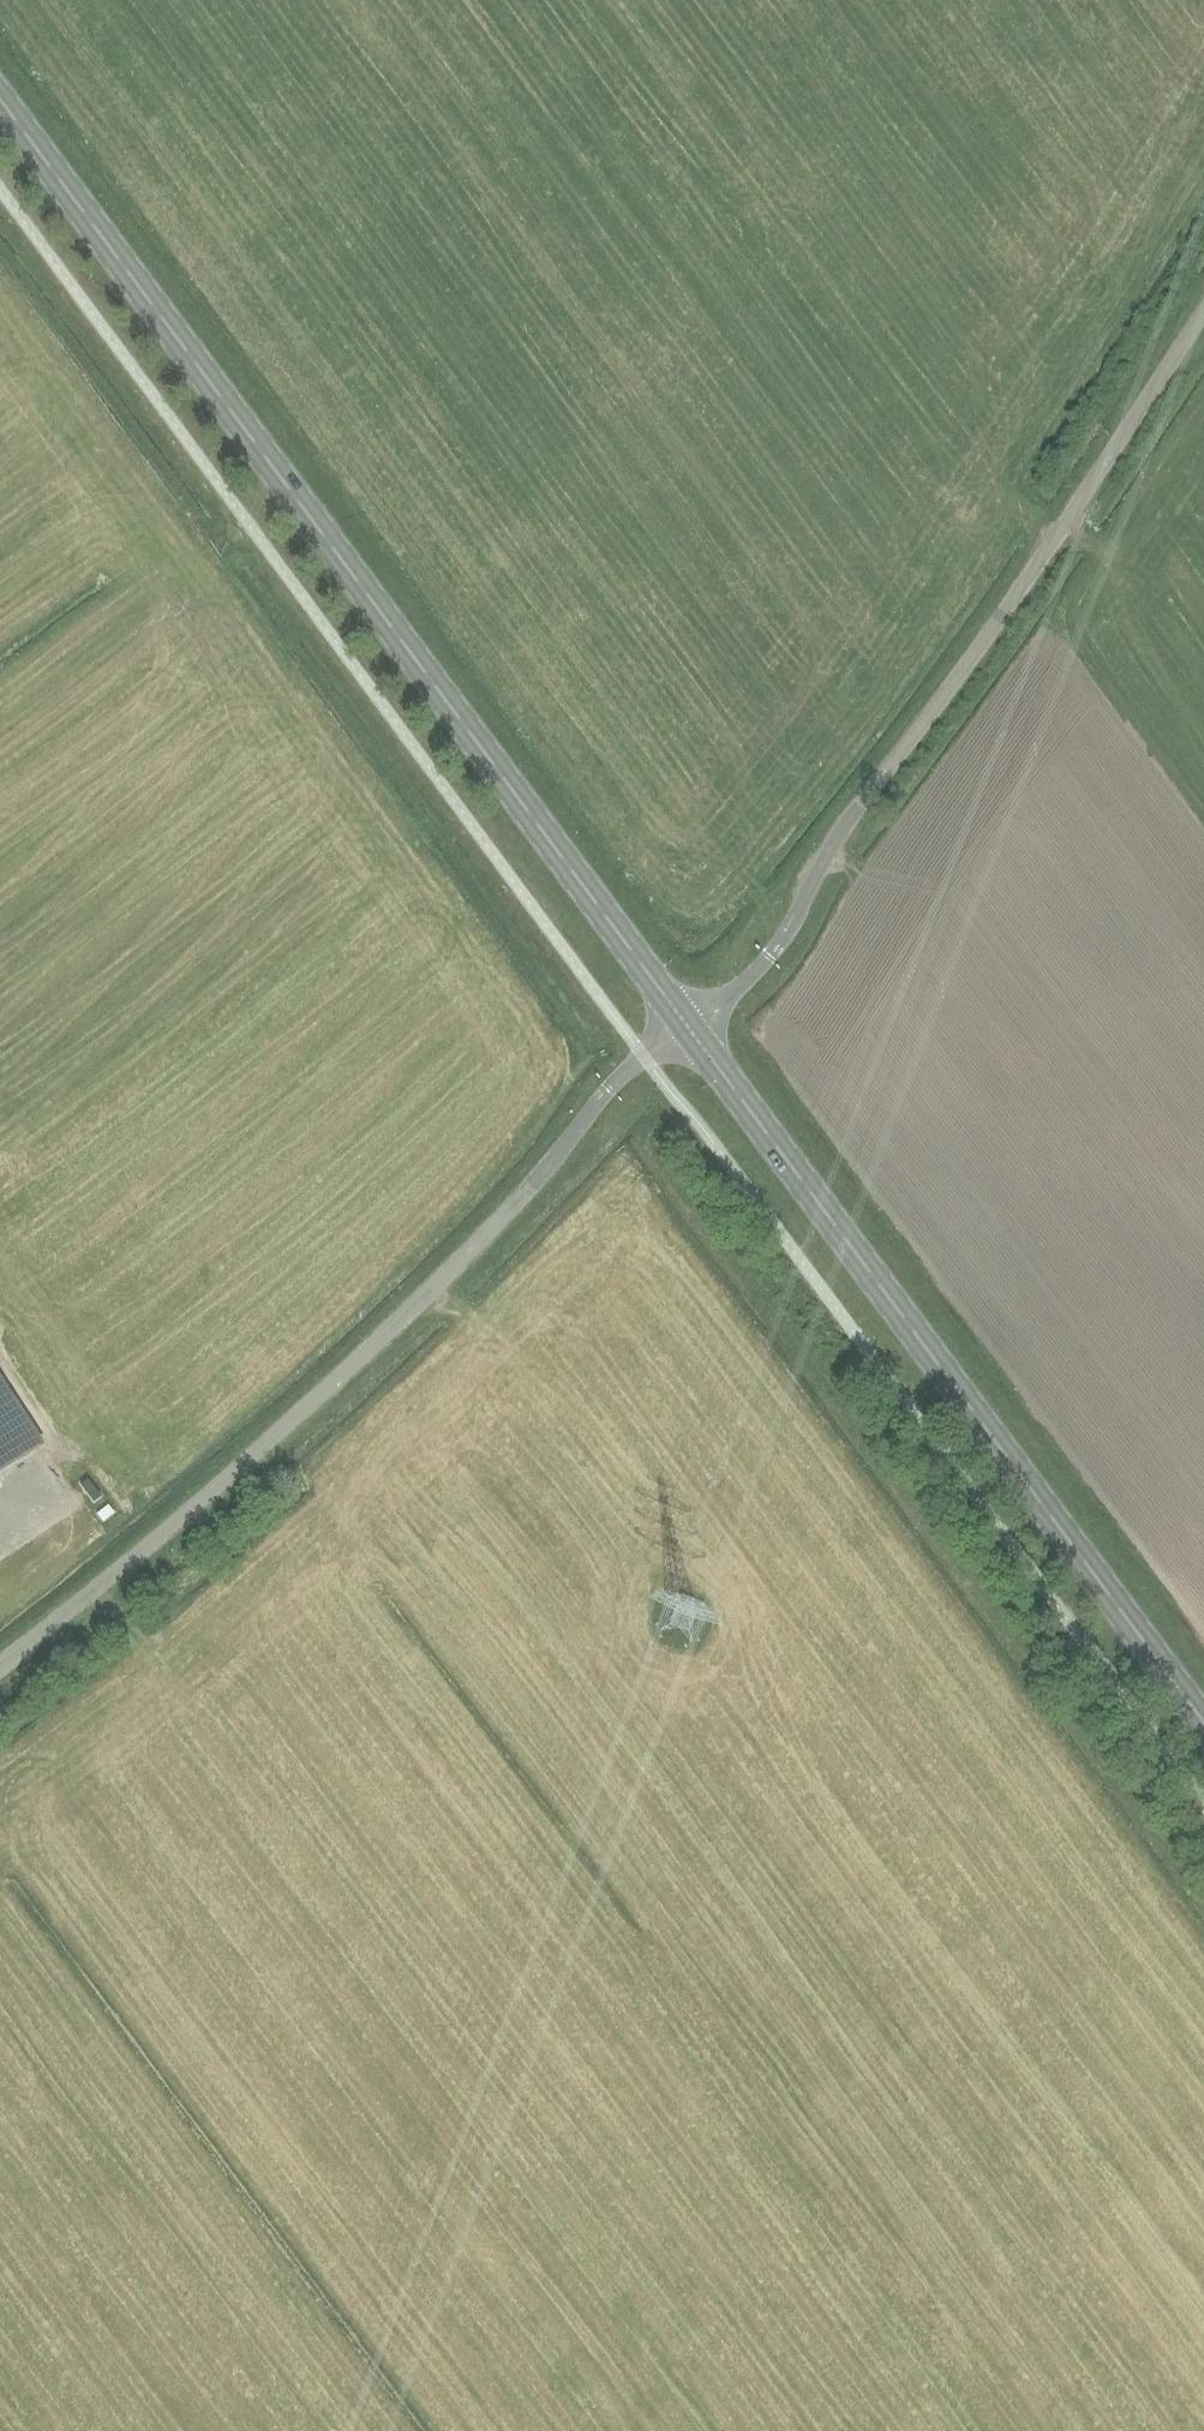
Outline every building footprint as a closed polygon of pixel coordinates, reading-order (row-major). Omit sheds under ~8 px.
[(43,1445),(7,1390),(0,1379),(0,1473),(43,1445)]
